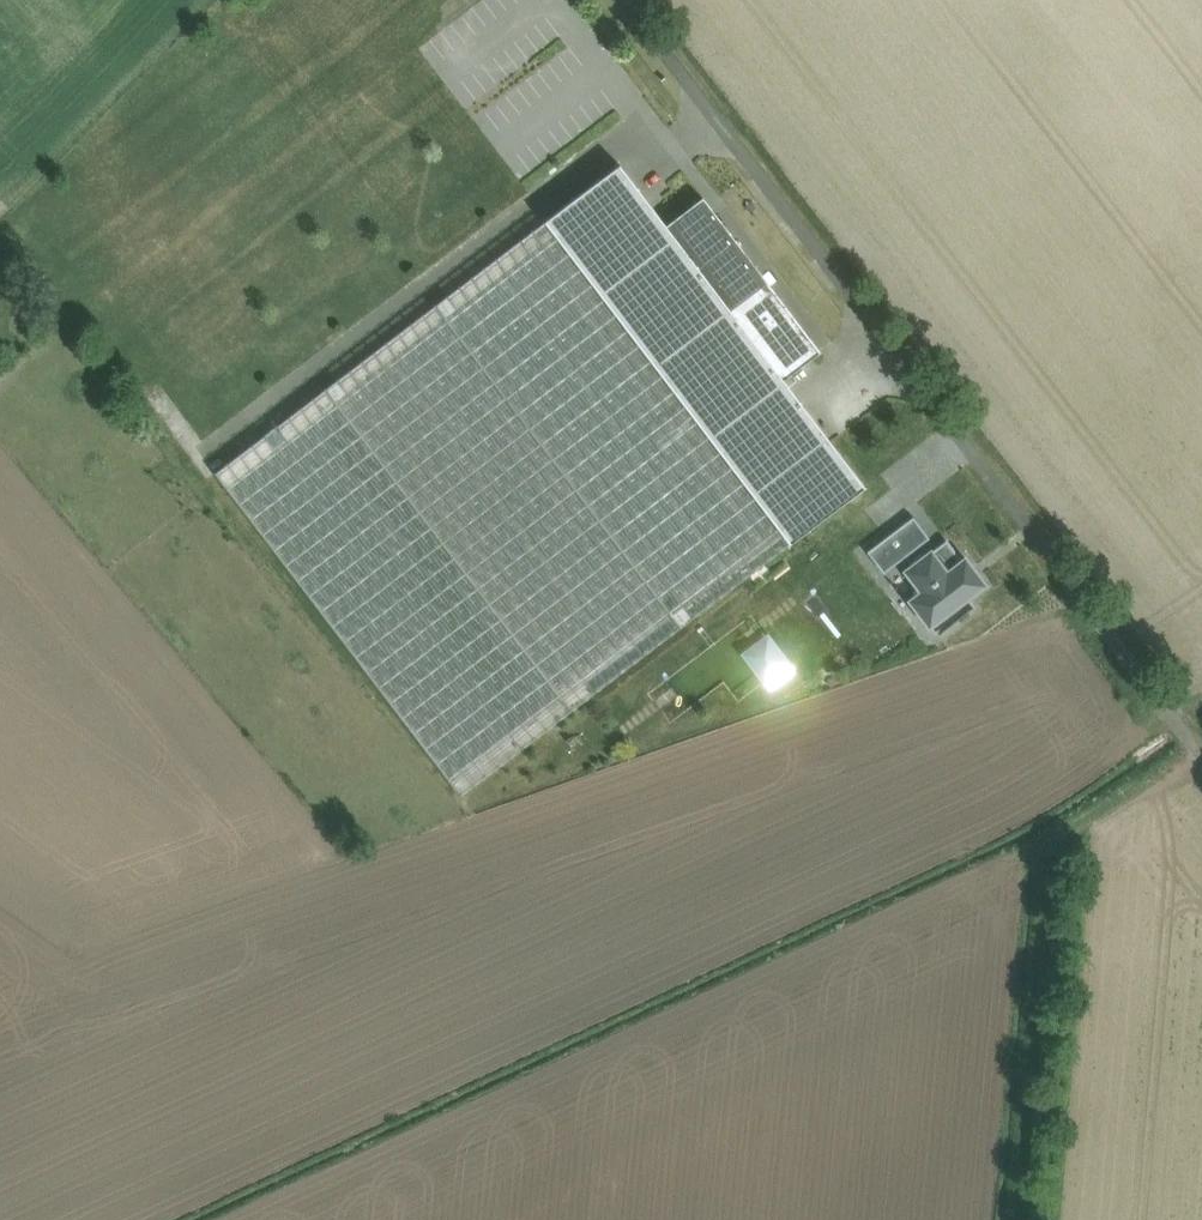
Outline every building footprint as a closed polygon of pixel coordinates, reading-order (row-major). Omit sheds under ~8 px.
[(216,473),(461,794),(866,486),(784,379),(821,351),(704,197),(667,225),(621,164),(216,473)] [(930,537),(913,515),(868,550),(884,572),(900,560),(906,568),(904,571),(920,590),(910,599),(930,626),(986,583),(966,556),(962,559),(946,539),(932,549),(925,541),(930,537)]
